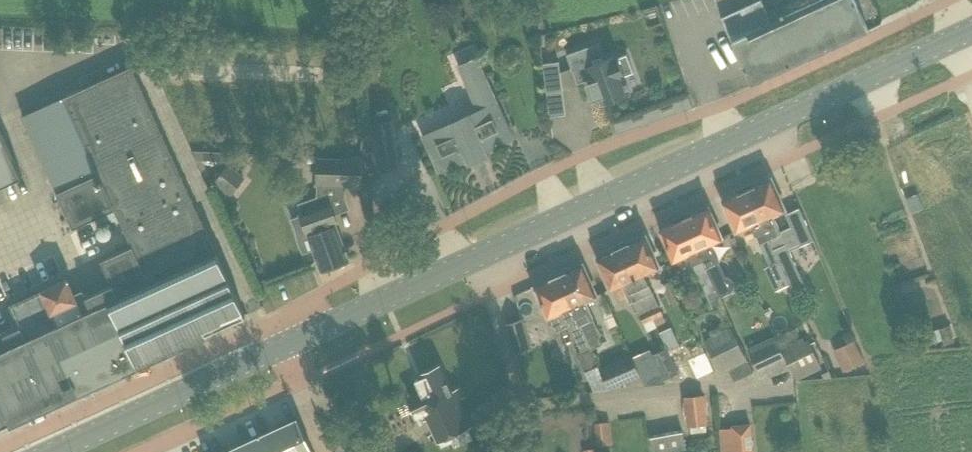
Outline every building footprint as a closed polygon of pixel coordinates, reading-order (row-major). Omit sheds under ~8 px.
[(721,18),(751,83),(868,30),(855,0),(825,0),(785,18),(779,4),(764,11),(759,1),(739,10),(721,18)] [(624,76),(634,72),(627,54),(617,57),(616,57),(615,56),(591,65),(585,47),(566,54),(577,83),(589,79),(591,83),(587,84),(592,99),(602,95),(605,103),(629,94),(627,87),(628,87),(626,82),(625,82),(623,77),(624,76)] [(485,150),(512,138),(476,57),(458,66),(478,110),(422,136),(438,171),(466,159),(466,160),(467,159),(469,164),(486,156),(484,151),(485,151),(485,150)] [(562,90),(558,61),(542,63),(546,92),(562,90)] [(245,315),(133,66),(64,97),(99,174),(58,192),(74,228),(115,209),(132,247),(102,261),(113,285),(87,297),(92,310),(59,325),(43,289),(10,304),(20,328),(4,335),(10,347),(0,352),(0,427),(77,392),(85,396),(92,392),(95,384),(110,377),(111,380),(121,376),(119,373),(245,315)] [(99,174),(64,97),(23,116),(58,192),(99,174)] [(372,120),(373,168),(393,168),(392,120),(372,120)] [(22,176),(0,129),(0,186),(22,176)] [(363,186),(361,160),(318,158),(317,184),(363,186)] [(245,177),(228,164),(214,182),(231,195),(245,177)] [(746,190),(778,261),(792,292),(805,287),(789,251),(815,239),(800,207),(785,214),(790,227),(777,233),(769,216),(784,209),(770,179),(746,190)] [(769,265),(778,261),(746,190),(722,201),(736,231),(751,224),(769,265)] [(349,260),(336,225),(333,226),(332,223),(337,221),(330,203),(327,204),(323,195),(300,204),(303,213),(300,214),(301,217),(300,221),(302,228),(305,230),(306,233),(310,231),(311,234),(308,235),(321,270),(349,260)] [(708,208),(683,219),(723,306),(724,306),(720,297),(730,293),(733,290),(733,285),(733,282),(731,279),(729,278),(725,277),(710,243),(721,238),(708,208)] [(723,306),(683,219),(659,230),(673,260),(688,253),(714,310),(723,306)] [(645,236),(621,247),(653,319),(663,315),(644,274),(659,267),(645,236)] [(653,319),(621,247),(597,258),(610,289),(620,284),(633,312),(638,310),(644,324),(653,319)] [(582,265),(558,276),(591,348),(600,344),(581,302),(596,295),(582,265)] [(591,348),(558,276),(534,287),(542,305),(554,332),(569,325),(580,350),(576,352),(584,371),(598,365),(591,348)] [(46,288),(57,310),(78,301),(68,278),(46,288)] [(682,298),(673,279),(661,286),(670,304),(682,298)] [(506,324),(515,354),(531,350),(522,319),(506,324)] [(674,325),(663,329),(671,349),(682,345),(674,325)] [(729,369),(735,380),(752,371),(748,363),(749,363),(748,361),(747,362),(733,328),(705,340),(720,373),(729,369)] [(756,370),(785,356),(781,348),(779,348),(774,336),(746,348),(756,370)] [(781,348),(785,356),(788,355),(798,377),(820,367),(809,341),(805,343),(802,338),(781,348)] [(864,363),(854,342),(833,352),(843,372),(864,363)] [(652,354),(664,380),(678,373),(666,347),(652,354)] [(599,370),(608,390),(640,375),(631,355),(599,370)] [(711,366),(704,355),(689,364),(696,375),(711,366)] [(471,439),(466,426),(470,424),(458,399),(462,397),(458,388),(450,392),(439,367),(422,375),(423,376),(415,380),(421,393),(412,397),(420,415),(428,411),(444,446),(455,441),(457,445),(471,439)] [(685,398),(689,426),(706,424),(702,396),(685,398)] [(296,419),(242,444),(228,450),(224,451),(312,451),(296,419)] [(610,422),(595,424),(597,440),(611,438),(610,422)] [(734,451),(753,451),(750,423),(731,425),(734,451)] [(499,451),(512,451),(508,428),(496,430),(499,451)] [(682,431),(651,436),(653,451),(684,451),(686,451),(682,431)]
